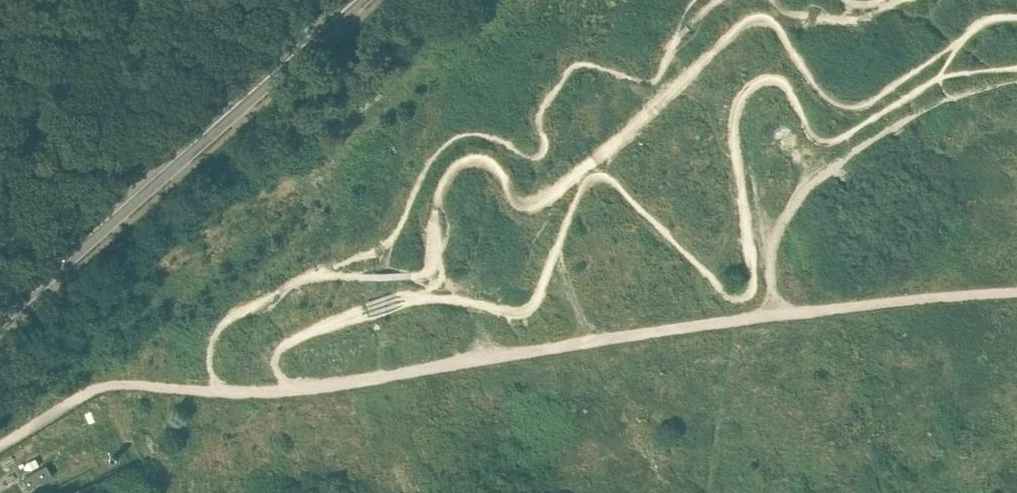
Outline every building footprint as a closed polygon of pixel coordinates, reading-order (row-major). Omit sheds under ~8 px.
[(22,480),(29,490),(52,475),(46,465),(22,480)]
